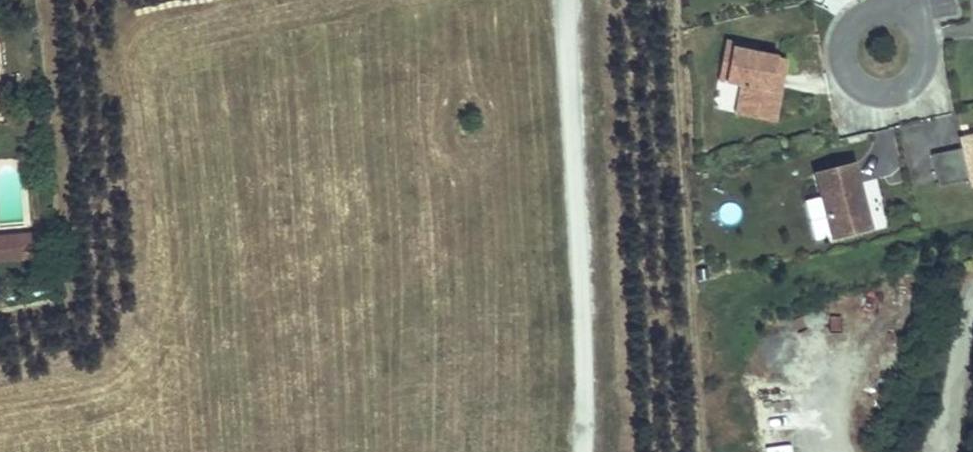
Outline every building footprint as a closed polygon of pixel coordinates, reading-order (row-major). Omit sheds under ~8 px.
[(754,45),(724,39),(723,44),(753,50),(754,45)] [(775,106),(784,56),(753,50),(723,44),(716,78),(740,83),(737,99),(775,106)] [(772,119),(775,106),(737,99),(735,111),(772,119)] [(962,137),(963,145),(930,152),(937,183),(970,176),(969,171),(972,170),(972,135),(962,137)] [(868,225),(851,163),(815,172),(831,235),(868,225)] [(27,231),(8,234),(10,254),(29,252),(27,231)] [(0,235),(0,255),(10,254),(8,234),(0,235)]
